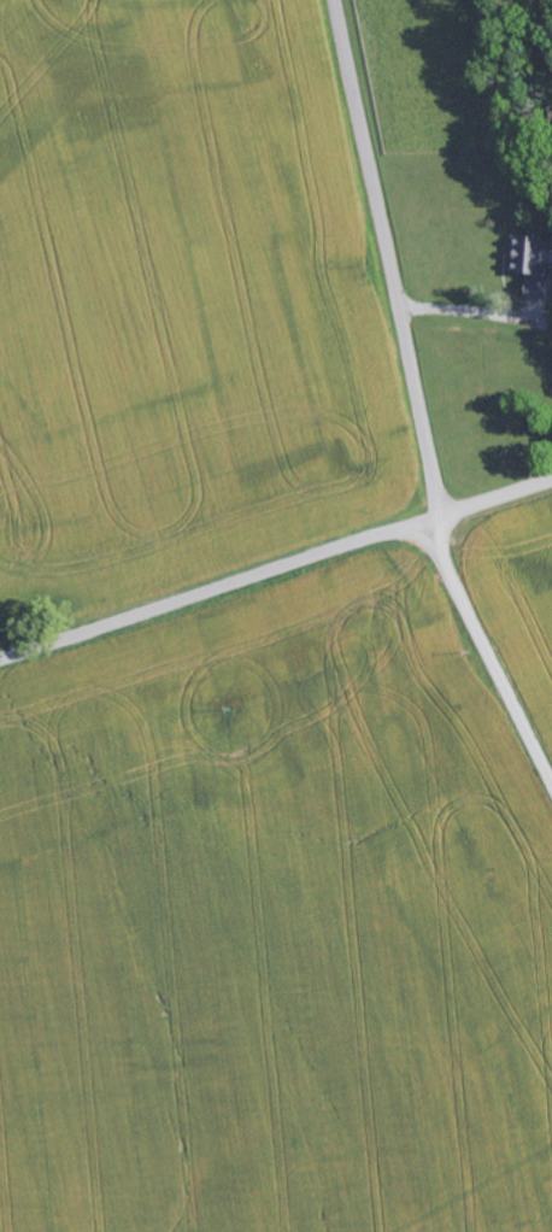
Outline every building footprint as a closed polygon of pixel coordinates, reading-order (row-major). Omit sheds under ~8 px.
[(515,237),(512,275),(531,276),(529,300),(550,301),(551,261),(551,240),(515,237)]
